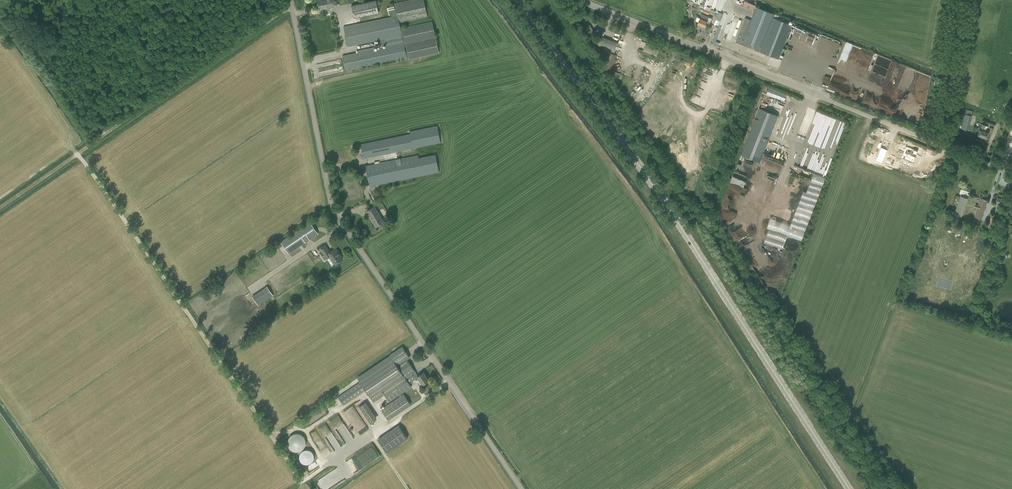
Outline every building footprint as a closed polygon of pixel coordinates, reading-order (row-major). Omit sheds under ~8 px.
[(326,8),(325,7),(338,4),(337,0),(318,0),(320,9),(326,8)] [(351,5),(354,18),(379,13),(376,0),(351,5)] [(427,16),(424,0),(407,0),(394,3),(396,9),(395,9),(394,6),(387,8),(388,11),(389,11),(390,14),(392,16),(398,14),(400,22),(427,16)] [(745,18),(737,37),(735,42),(747,47),(747,46),(751,48),(752,44),(756,45),(754,50),(759,52),(760,51),(778,58),(780,53),(792,25),(773,17),(774,14),(756,6),(751,20),(745,18)] [(701,14),(699,19),(698,24),(705,27),(705,25),(706,23),(709,16),(701,13),(701,14)] [(346,70),(407,57),(409,57),(409,59),(439,52),(432,21),(402,28),(401,29),(400,22),(398,14),(392,16),(344,26),(349,46),(379,39),(381,47),(376,48),(375,47),(361,50),(361,51),(343,55),(346,70)] [(721,17),(718,26),(724,28),(727,19),(721,17)] [(584,28),(590,37),(595,34),(589,24),(584,28)] [(595,45),(614,52),(618,43),(599,36),(595,45)] [(643,43),(640,50),(654,55),(657,48),(643,43)] [(609,74),(610,73),(617,55),(609,52),(602,71),(609,74)] [(759,108),(757,112),(741,154),(760,162),(778,115),(759,108)] [(966,109),(966,111),(962,129),(968,130),(972,111),(966,109)] [(834,153),(845,122),(815,111),(804,141),(812,144),(812,145),(818,147),(818,148),(834,153)] [(986,138),(988,133),(983,131),(986,126),(982,125),(980,130),(978,135),(986,138)] [(366,143),(361,144),(364,158),(441,142),(437,126),(410,131),(410,134),(366,143)] [(895,142),(892,150),(898,152),(902,154),(901,157),(909,160),(911,156),(915,157),(918,151),(906,146),(903,152),(899,150),(901,144),(895,142)] [(880,147),(875,161),(882,163),(887,150),(880,147)] [(808,149),(802,164),(799,163),(798,167),(805,169),(812,150),(808,149)] [(366,166),(365,166),(369,186),(374,185),(439,173),(435,154),(419,157),(418,155),(366,166)] [(785,235),(800,240),(822,177),(810,173),(804,192),(800,190),(788,224),(768,217),(764,227),(766,228),(761,242),(780,249),(785,235)] [(786,182),(792,184),(794,175),(788,174),(786,182)] [(729,182),(742,187),(744,181),(731,176),(729,182)] [(961,196),(956,209),(962,211),(966,198),(961,196)] [(980,220),(986,205),(987,200),(982,198),(983,196),(980,196),(979,198),(980,198),(978,205),(976,204),(974,208),(977,209),(974,217),(980,220)] [(997,198),(995,203),(1004,206),(1006,201),(997,198)] [(376,227),(385,222),(375,206),(367,211),(373,220),(372,221),(376,227)] [(310,222),(281,241),(289,253),(318,234),(310,222)] [(325,244),(320,248),(327,259),(330,257),(335,265),(343,259),(336,248),(330,252),(325,244)] [(329,271),(321,277),(324,282),(333,276),(329,271)] [(267,287),(252,297),(258,306),(273,295),(267,287)] [(357,377),(360,382),(366,390),(373,402),(385,395),(389,402),(399,395),(400,396),(381,409),(388,420),(411,404),(404,394),(401,396),(400,394),(411,387),(409,383),(413,380),(415,379),(416,380),(419,379),(423,384),(425,383),(429,380),(424,372),(418,376),(416,373),(416,372),(407,359),(410,357),(403,347),(390,355),(357,377)] [(378,419),(369,402),(361,406),(370,424),(378,419)] [(399,425),(378,439),(386,452),(407,438),(399,425)] [(288,440),(288,442),(288,443),(288,445),(288,446),(289,448),(290,449),(291,450),(293,451),(294,451),(295,452),(297,452),(298,451),(300,451),(301,450),(302,450),(304,449),(304,447),(305,446),(306,445),(306,443),(306,442),(306,440),(305,439),(304,437),(303,436),(302,435),(301,434),(300,434),(298,433),(297,433),(295,434),(294,434),(292,435),(291,435),(290,436),(289,438),(288,439),(288,440)] [(351,473),(365,466),(364,462),(367,461),(365,457),(368,456),(366,452),(371,450),(371,449),(346,461),(351,473)] [(302,451),(301,452),(300,453),(300,455),(299,456),(299,458),(300,459),(300,461),(301,462),(302,463),(304,463),(305,464),(307,464),(309,464),(310,463),(312,462),(312,461),(313,460),(314,459),(314,458),(314,457),(314,455),(314,454),(313,453),(312,452),(311,451),(310,450),(308,450),(307,450),(305,450),(304,450),(302,451)] [(344,481),(337,469),(315,483),(320,488),(332,488),(344,481)]
